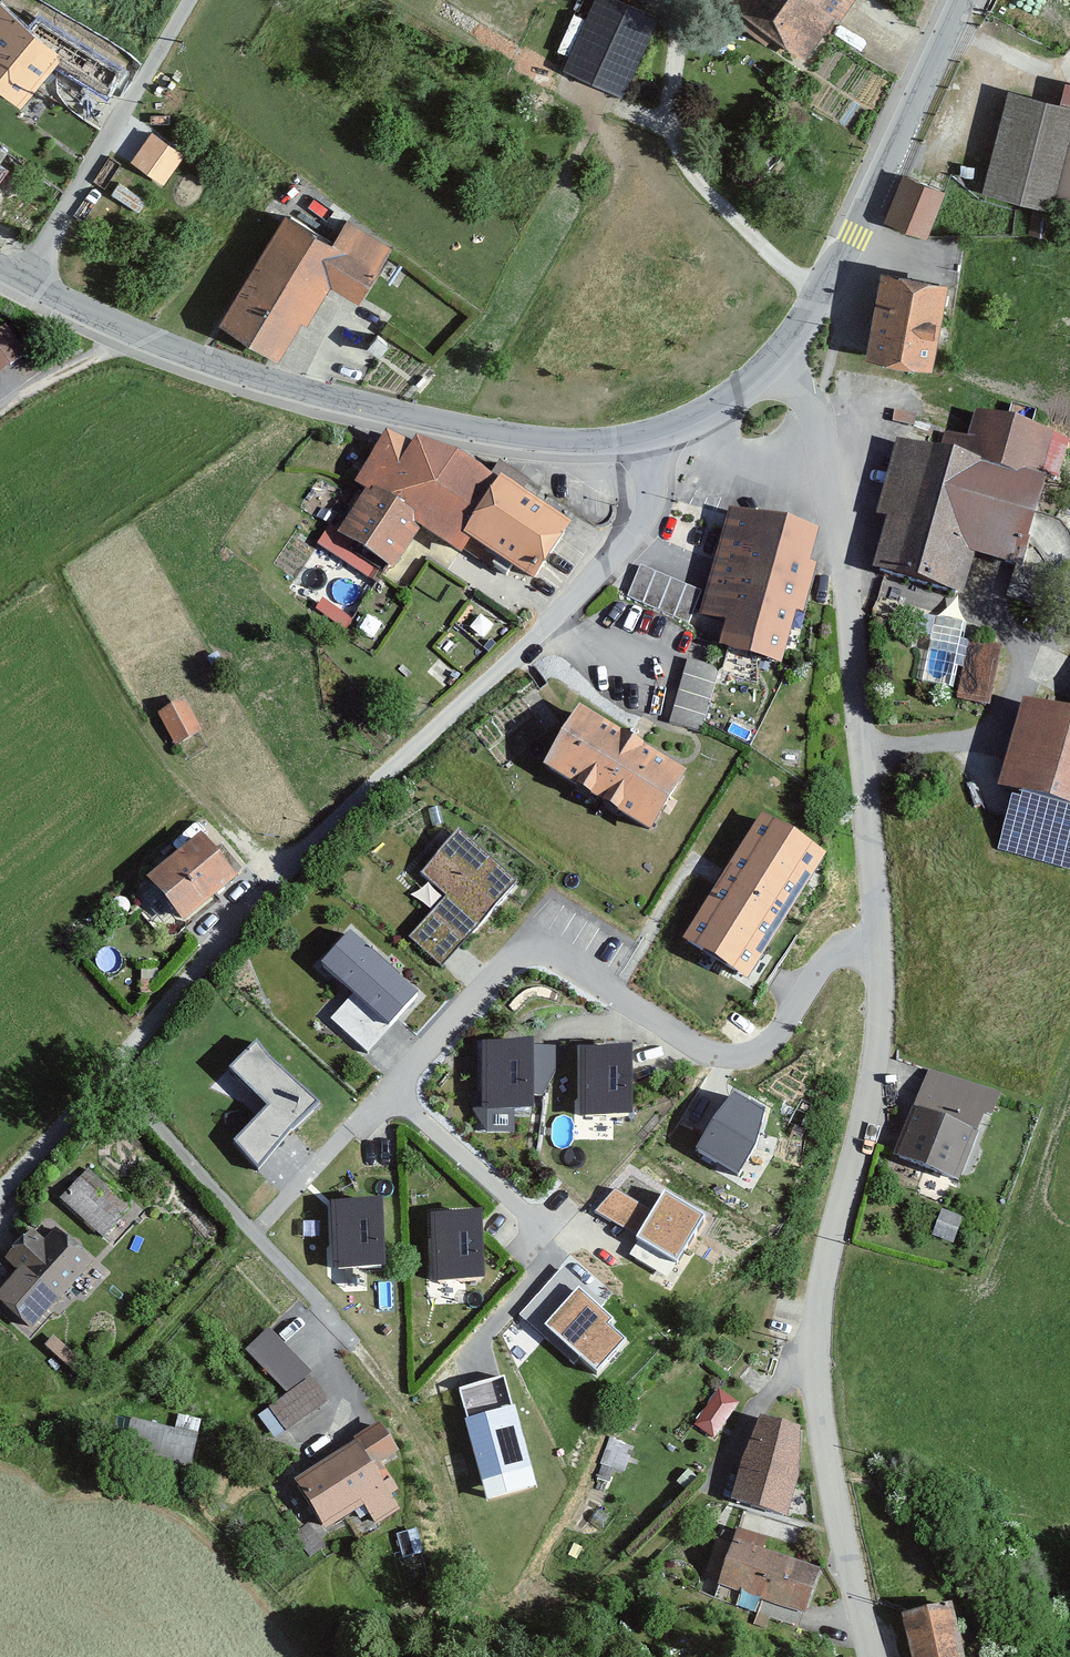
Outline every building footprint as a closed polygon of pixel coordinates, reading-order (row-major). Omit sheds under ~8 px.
[(612,0),(593,0),(560,73),(620,100),(656,20),(612,0)] [(845,0),(734,0),(813,50),(845,0)] [(22,101),(61,49),(31,27),(0,4),(0,85),(22,101)] [(61,49),(107,83),(116,71),(40,15),(31,27),(61,49)] [(1010,89),(986,190),(1069,210),(1069,81),(1066,80),(1061,101),(1010,89)] [(906,174),(888,220),(920,232),(938,186),(906,174)] [(225,320),(272,348),(319,270),(359,294),(388,246),(344,220),(332,241),(288,215),(225,320)] [(944,281),(884,269),(868,350),(928,361),(944,281)] [(0,328),(0,372),(23,351),(2,327),(0,328)] [(389,340),(378,331),(369,343),(381,351),(389,340)] [(969,456),(896,444),(874,579),(965,594),(970,564),(1025,573),(1041,476),(1062,479),(1067,444),(1034,439),(1035,429),(975,419),(969,456)] [(370,494),(348,530),(394,557),(418,520),(460,543),(465,532),(526,573),(567,522),(501,482),(417,445),(388,441),(362,489),(370,494)] [(813,541),(728,518),(699,624),(784,647),(813,541)] [(702,591),(640,566),(627,597),(688,623),(702,591)] [(958,696),(988,702),(999,646),(963,639),(966,622),(934,616),(922,683),(959,690),(958,696)] [(689,658),(670,724),(699,733),(718,667),(689,658)] [(183,703),(162,715),(177,741),(198,729),(183,703)] [(1025,705),(1002,792),(1069,811),(1069,718),(1025,705)] [(582,714),(551,765),(650,826),(682,775),(582,714)] [(831,857),(763,814),(686,939),(754,981),(831,857)] [(516,887),(461,836),(427,873),(451,895),(412,937),(443,966),(516,887)] [(193,846),(151,888),(183,919),(224,876),(193,846)] [(423,995),(356,935),(326,969),(356,996),(336,1018),(372,1051),(423,995)] [(256,1044),(232,1069),(272,1107),(233,1147),(257,1170),(319,1104),(256,1044)] [(533,1045),(485,1045),(486,1094),(475,1094),(475,1131),(515,1131),(514,1109),(533,1108),(533,1045)] [(632,1050),(582,1050),(582,1116),(633,1116),(632,1050)] [(987,1097),(933,1077),(903,1158),(957,1178),(987,1097)] [(763,1114),(731,1095),(700,1149),(740,1172),(754,1148),(763,1114)] [(93,1172),(59,1207),(102,1251),(136,1216),(93,1172)] [(704,1215),(666,1192),(638,1237),(676,1261),(704,1215)] [(381,1202),(334,1203),(337,1270),(383,1268),(381,1202)] [(962,1218),(942,1211),(933,1235),(953,1242),(962,1218)] [(481,1213),(430,1216),(434,1280),(485,1277),(481,1213)] [(0,1277),(0,1280),(55,1327),(102,1279),(51,1232),(0,1277)] [(614,1316),(564,1270),(521,1317),(572,1363),(580,1355),(595,1369),(624,1338),(608,1323),(614,1316)] [(247,1350),(289,1395),(310,1380),(307,1378),(312,1373),(269,1331),(247,1350)] [(533,1488),(504,1379),(459,1391),(489,1500),(533,1488)] [(289,1395),(271,1408),(288,1431),(326,1403),(310,1380),(289,1395)] [(739,1404),(719,1390),(695,1426),(715,1438),(739,1404)] [(192,1463),(204,1418),(180,1411),(176,1426),(134,1414),(125,1445),(192,1463)] [(803,1433),(760,1420),(735,1501),(778,1514),(803,1433)] [(372,1423),(282,1477),(314,1531),(350,1509),(361,1528),(400,1505),(376,1465),(392,1455),(372,1423)] [(631,1448),(610,1441),(594,1486),(606,1491),(613,1470),(622,1473),(631,1448)] [(817,1572),(728,1541),(711,1590),(800,1621),(817,1572)] [(904,1617),(913,1656),(963,1656),(952,1607),(904,1617)]
